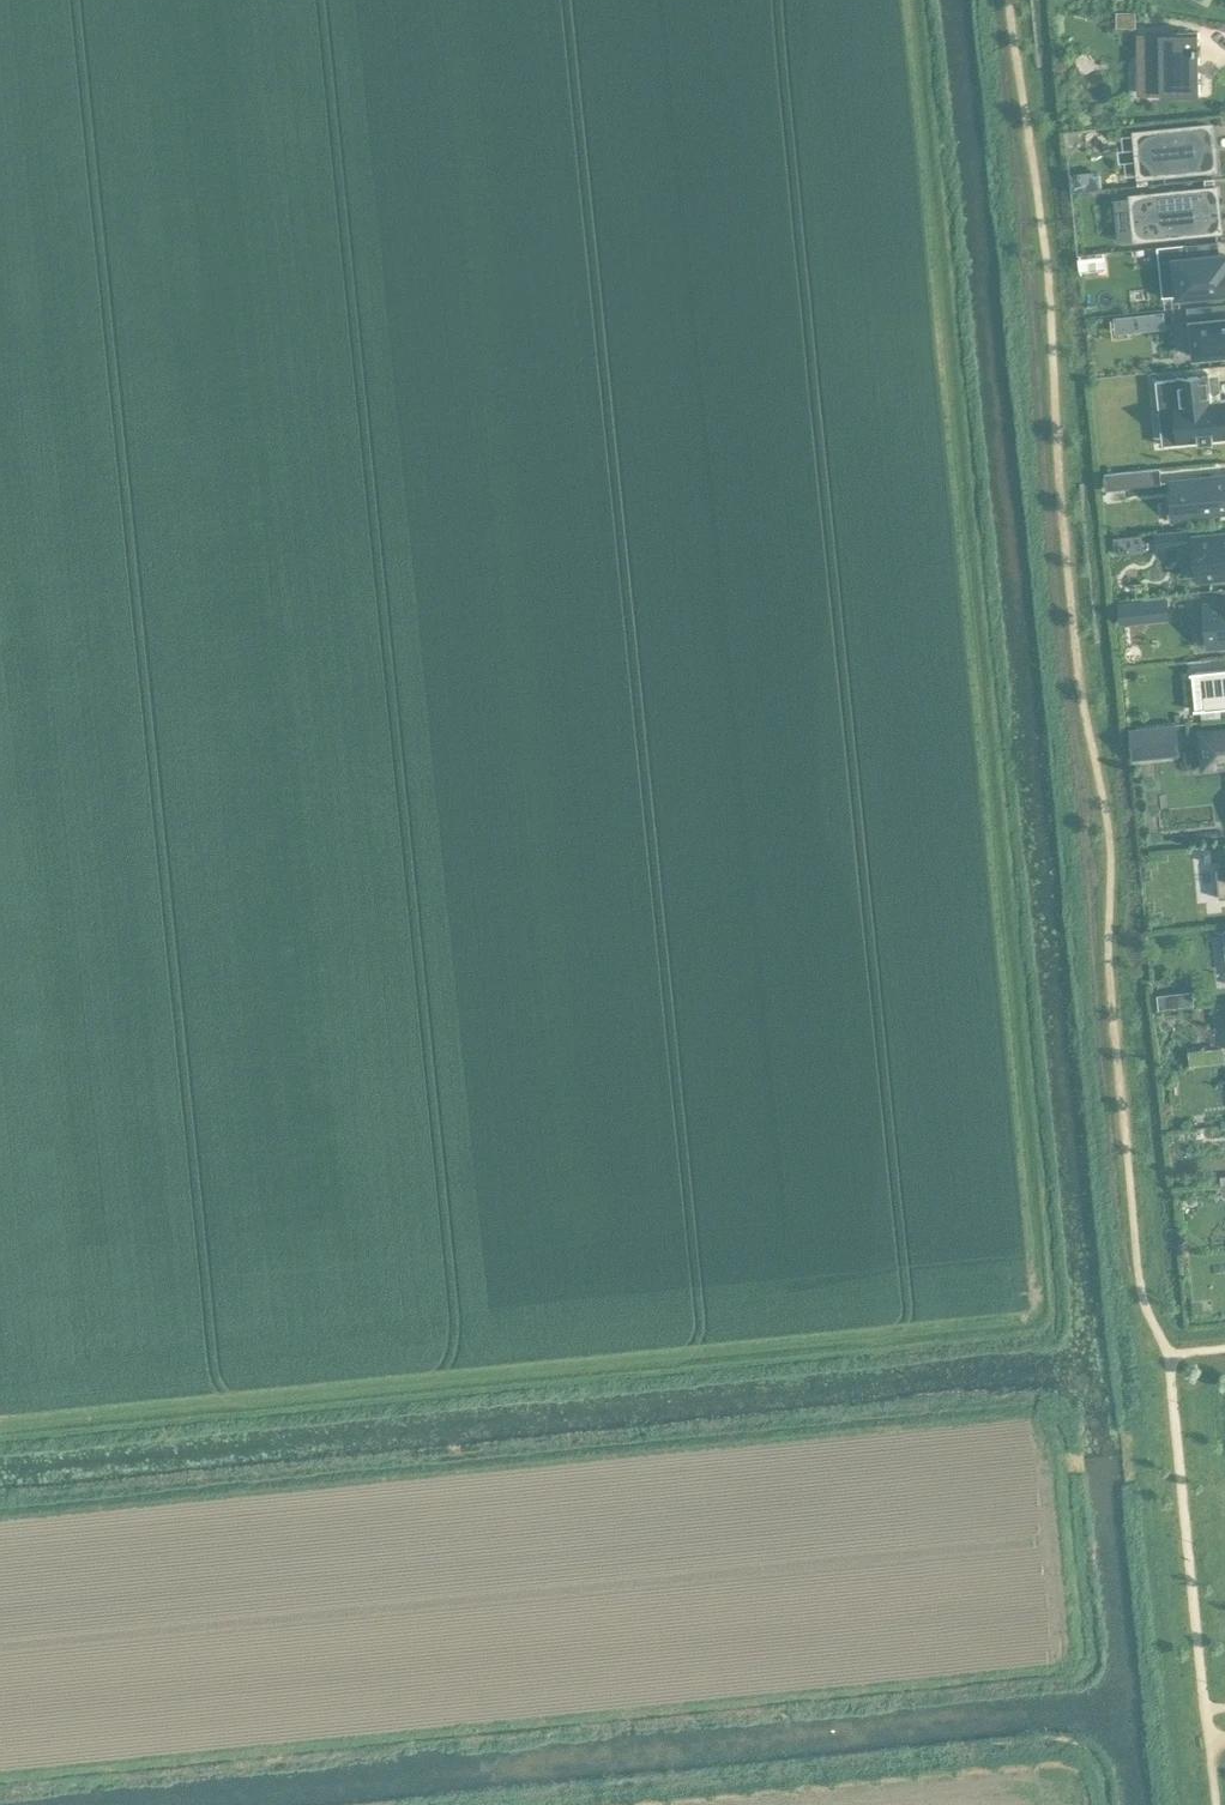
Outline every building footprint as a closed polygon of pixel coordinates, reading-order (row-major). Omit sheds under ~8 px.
[(1121,12),(1121,29),(1134,29),(1134,12),(1121,12)] [(1145,33),(1145,95),(1198,94),(1197,33),(1145,33)] [(1137,178),(1212,170),(1212,172),(1214,171),(1212,152),(1214,151),(1214,149),(1210,150),(1208,129),(1212,128),(1211,126),(1133,134),(1133,136),(1134,136),(1138,176),(1137,176),(1137,178)] [(1216,209),(1219,208),(1219,207),(1217,207),(1215,187),(1214,187),(1214,189),(1129,197),(1129,199),(1131,199),(1135,239),(1133,239),(1133,240),(1222,231),(1221,230),(1218,230),(1216,209)] [(1218,257),(1217,242),(1186,245),(1188,260),(1175,261),(1178,296),(1183,296),(1184,300),(1201,299),(1200,294),(1224,291),(1224,256),(1218,257)] [(1186,308),(1188,324),(1191,324),(1195,357),(1224,354),(1224,304),(1186,308)] [(1210,396),(1208,375),(1206,375),(1206,376),(1178,379),(1178,378),(1176,378),(1176,379),(1155,381),(1155,383),(1157,383),(1159,407),(1157,407),(1158,409),(1175,407),(1178,442),(1177,442),(1177,444),(1197,442),(1198,444),(1213,442),(1213,440),(1224,439),(1224,400),(1218,401),(1218,395),(1210,396)] [(1125,473),(1127,487),(1160,484),(1159,469),(1125,473)] [(1177,482),(1181,518),(1224,513),(1224,477),(1177,482)] [(1187,544),(1185,532),(1155,535),(1156,548),(1187,544)] [(1193,538),(1197,581),(1224,578),(1224,535),(1193,538)] [(1144,623),(1142,601),(1116,603),(1119,625),(1144,623)] [(1208,647),(1224,646),(1224,604),(1204,606),(1208,647)] [(1204,709),(1193,710),(1193,712),(1224,709),(1224,670),(1189,674),(1189,676),(1200,675),(1204,709)] [(1148,756),(1145,731),(1130,733),(1132,757),(1148,756)] [(1199,735),(1203,769),(1224,766),(1224,732),(1199,735)] [(1222,847),(1203,848),(1204,862),(1223,861),(1222,847)] [(1216,871),(1218,899),(1224,899),(1224,870),(1216,871)] [(1192,992),(1175,994),(1177,1007),(1194,1005),(1192,992)] [(1223,1048),(1211,1049),(1213,1064),(1224,1063),(1223,1048)]
